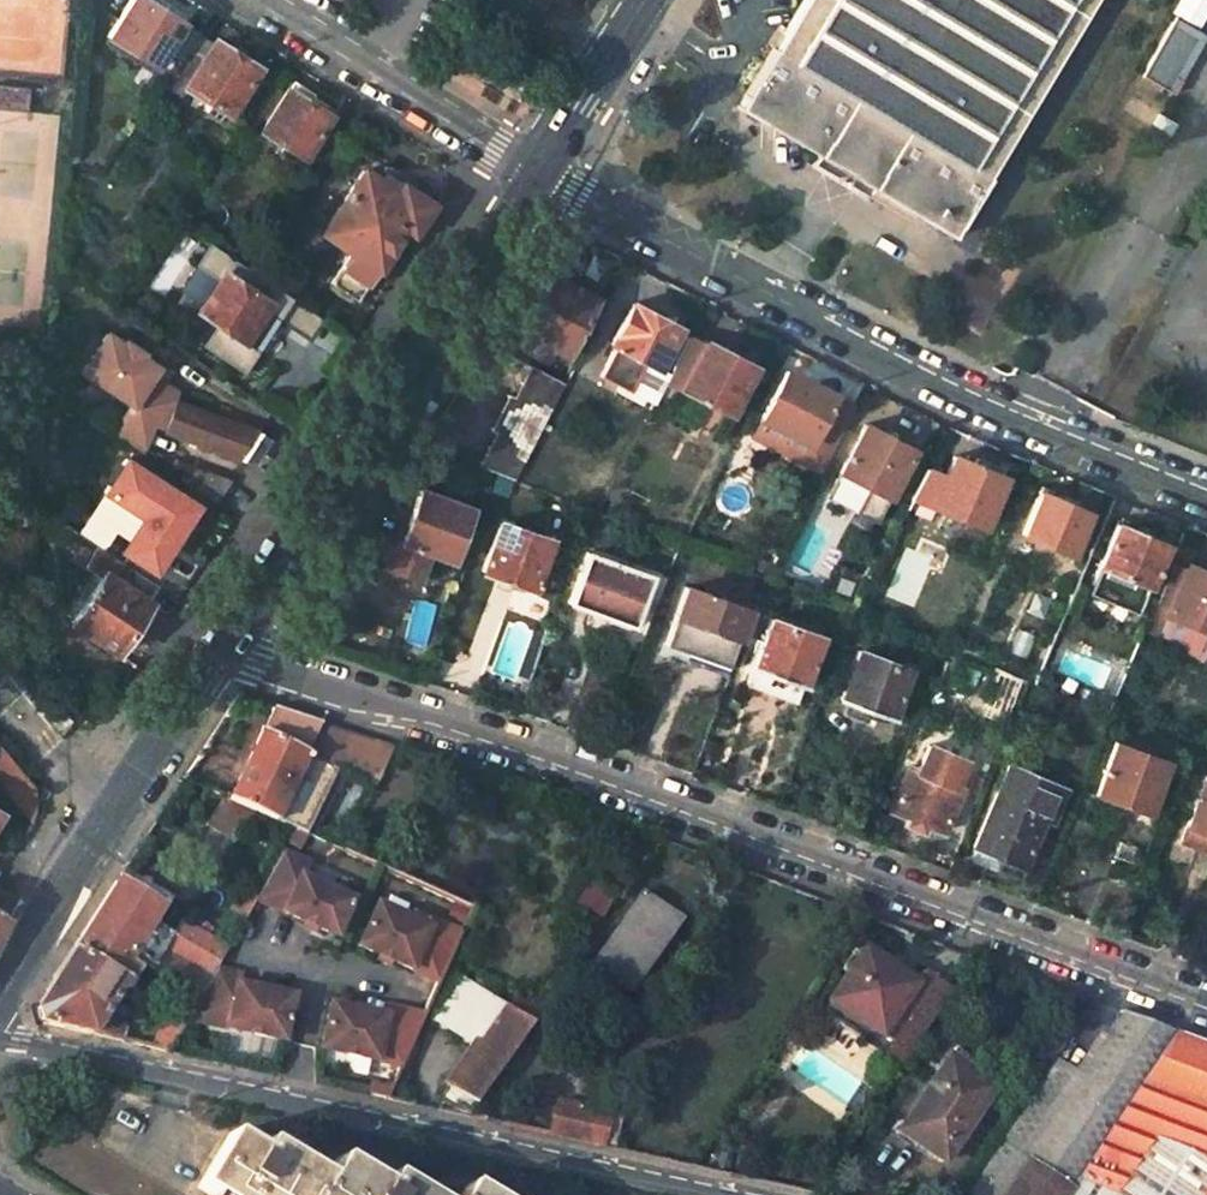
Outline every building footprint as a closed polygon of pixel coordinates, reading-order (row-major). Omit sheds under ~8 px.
[(141,0),(134,0),(111,36),(155,64),(180,25),(141,0)] [(176,21),(186,5),(178,0),(144,0),(176,21)] [(735,110),(949,238),(1093,0),(801,0),(735,110)] [(1170,26),(1138,78),(1170,98),(1179,84),(1173,80),(1196,42),(1170,26)] [(168,78),(228,116),(259,66),(200,28),(168,78)] [(329,117),(288,92),(260,134),(301,160),(329,117)] [(434,210),(400,186),(396,193),(363,170),(320,237),(353,258),(336,285),(362,304),(407,237),(413,242),(434,210)] [(465,238),(457,233),(446,251),(454,255),(465,238)] [(233,261),(197,317),(244,348),(281,294),(233,261)] [(594,298),(552,275),(521,333),(563,355),(594,298)] [(677,327),(631,303),(609,345),(613,347),(598,376),(651,403),(662,381),(666,373),(657,368),(677,327)] [(662,381),(728,415),(754,367),(687,332),(666,373),(662,381)] [(138,353),(122,341),(120,344),(105,334),(80,372),(126,403),(108,432),(142,454),(158,430),(167,435),(178,406),(172,404),(175,395),(148,376),(154,367),(137,355),(138,353)] [(511,481),(561,384),(527,367),(511,399),(506,396),(489,429),(493,432),(475,467),(511,481)] [(785,369),(759,420),(808,446),(800,462),(819,472),(826,458),(853,405),(785,369)] [(158,592),(171,572),(62,497),(67,447),(89,449),(93,422),(50,393),(39,509),(46,514),(126,570),(158,592)] [(418,417),(426,422),(436,405),(428,400),(418,417)] [(259,436),(178,406),(167,435),(243,461),(259,436)] [(808,446),(759,420),(751,436),(800,462),(808,446)] [(913,450),(863,424),(837,473),(866,488),(854,512),(874,523),(887,499),(913,450)] [(911,498),(959,520),(949,543),(970,553),(1003,479),(951,456),(943,474),(927,466),(911,498)] [(216,503),(229,482),(175,463),(171,473),(216,503)] [(470,510),(416,489),(397,542),(451,561),(470,510)] [(1085,513),(1039,493),(1022,535),(1068,554),(1085,513)] [(118,581),(126,570),(46,514),(35,530),(83,562),(81,566),(101,579),(105,572),(118,581)] [(551,540),(498,519),(479,571),(532,590),(551,540)] [(1145,587),(1163,546),(1114,525),(1088,589),(1117,601),(1126,579),(1145,587)] [(651,579),(585,554),(566,603),(632,626),(651,579)] [(1170,560),(1142,629),(1158,636),(1157,639),(1176,647),(1174,652),(1206,665),(1206,575),(1170,560)] [(126,570),(118,581),(105,572),(101,579),(69,625),(114,655),(158,592),(126,570)] [(1137,609),(1145,587),(1126,579),(1117,601),(1137,609)] [(664,645),(725,667),(747,611),(686,587),(664,645)] [(770,620),(752,668),(803,687),(822,640),(770,620)] [(855,651),(837,698),(890,719),(909,671),(855,651)] [(226,800),(306,837),(328,792),(361,808),(373,786),(370,784),(389,747),(269,707),(258,732),(259,732),(226,800)] [(1146,816),(1168,764),(1114,743),(1093,796),(1146,816)] [(0,766),(0,767),(0,779),(19,802),(35,789),(0,746),(0,766)] [(876,806),(941,835),(961,791),(954,787),(964,764),(926,746),(914,772),(906,768),(892,801),(880,795),(876,806)] [(1177,839),(1206,850),(1206,777),(1203,775),(1177,839)] [(1018,869),(1031,840),(1039,843),(1050,818),(994,794),(970,848),(1018,869)] [(308,865),(280,852),(255,897),(335,934),(350,900),(302,878),(308,865)] [(590,880),(576,902),(599,915),(614,892),(590,880)] [(129,953),(146,926),(157,908),(115,882),(71,950),(116,976),(129,953)] [(16,900),(0,892),(0,924),(16,900)] [(237,893),(227,911),(242,919),(252,902),(237,893)] [(677,920),(639,894),(589,968),(627,993),(677,920)] [(374,905),(356,943),(437,981),(457,934),(425,919),(422,927),(374,905)] [(146,926),(129,953),(139,959),(182,984),(200,994),(213,971),(226,947),(179,920),(167,939),(146,926)] [(881,963),(854,945),(838,968),(844,972),(817,1012),(858,1039),(866,1028),(905,1054),(947,992),(917,972),(909,983),(894,973),(898,967),(885,958),(881,963)] [(87,1035),(99,1015),(119,980),(125,983),(139,959),(129,953),(116,976),(71,950),(34,1008),(36,1023),(87,1035)] [(237,977),(213,971),(200,994),(185,1020),(277,1041),(287,997),(235,986),(237,977)] [(501,1063),(527,1025),(520,1021),(504,1009),(502,1008),(460,981),(434,1020),(469,1042),(501,1063)] [(200,994),(182,984),(146,1049),(166,1053),(185,1020),(200,994)] [(512,998),(504,1009),(520,1021),(529,1009),(512,998)] [(330,1007),(321,1051),(399,1068),(421,1018),(384,1009),(382,1018),(330,1007)] [(99,1015),(87,1035),(118,1042),(124,1029),(99,1015)] [(962,1194),(1064,1194),(1173,1033),(1123,1015),(1080,1080),(1051,1062),(962,1194)] [(905,1054),(866,1028),(858,1039),(856,1042),(896,1068),(905,1054)] [(1173,1033),(1064,1194),(1206,1194),(1206,1046),(1173,1033)] [(501,1063),(469,1042),(441,1083),(472,1103),(501,1063)] [(894,1135),(941,1166),(992,1089),(947,1058),(894,1135)] [(599,1148),(605,1112),(553,1101),(545,1136),(599,1148)] [(605,1112),(599,1148),(612,1151),(618,1115),(605,1112)] [(324,1180),(263,1142),(257,1152),(229,1135),(198,1189),(208,1194),(315,1194),(324,1180)] [(388,1177),(381,1186),(337,1159),(324,1180),(315,1194),(416,1194),(388,1177)] [(465,1184),(459,1194),(482,1194),(465,1184)]
